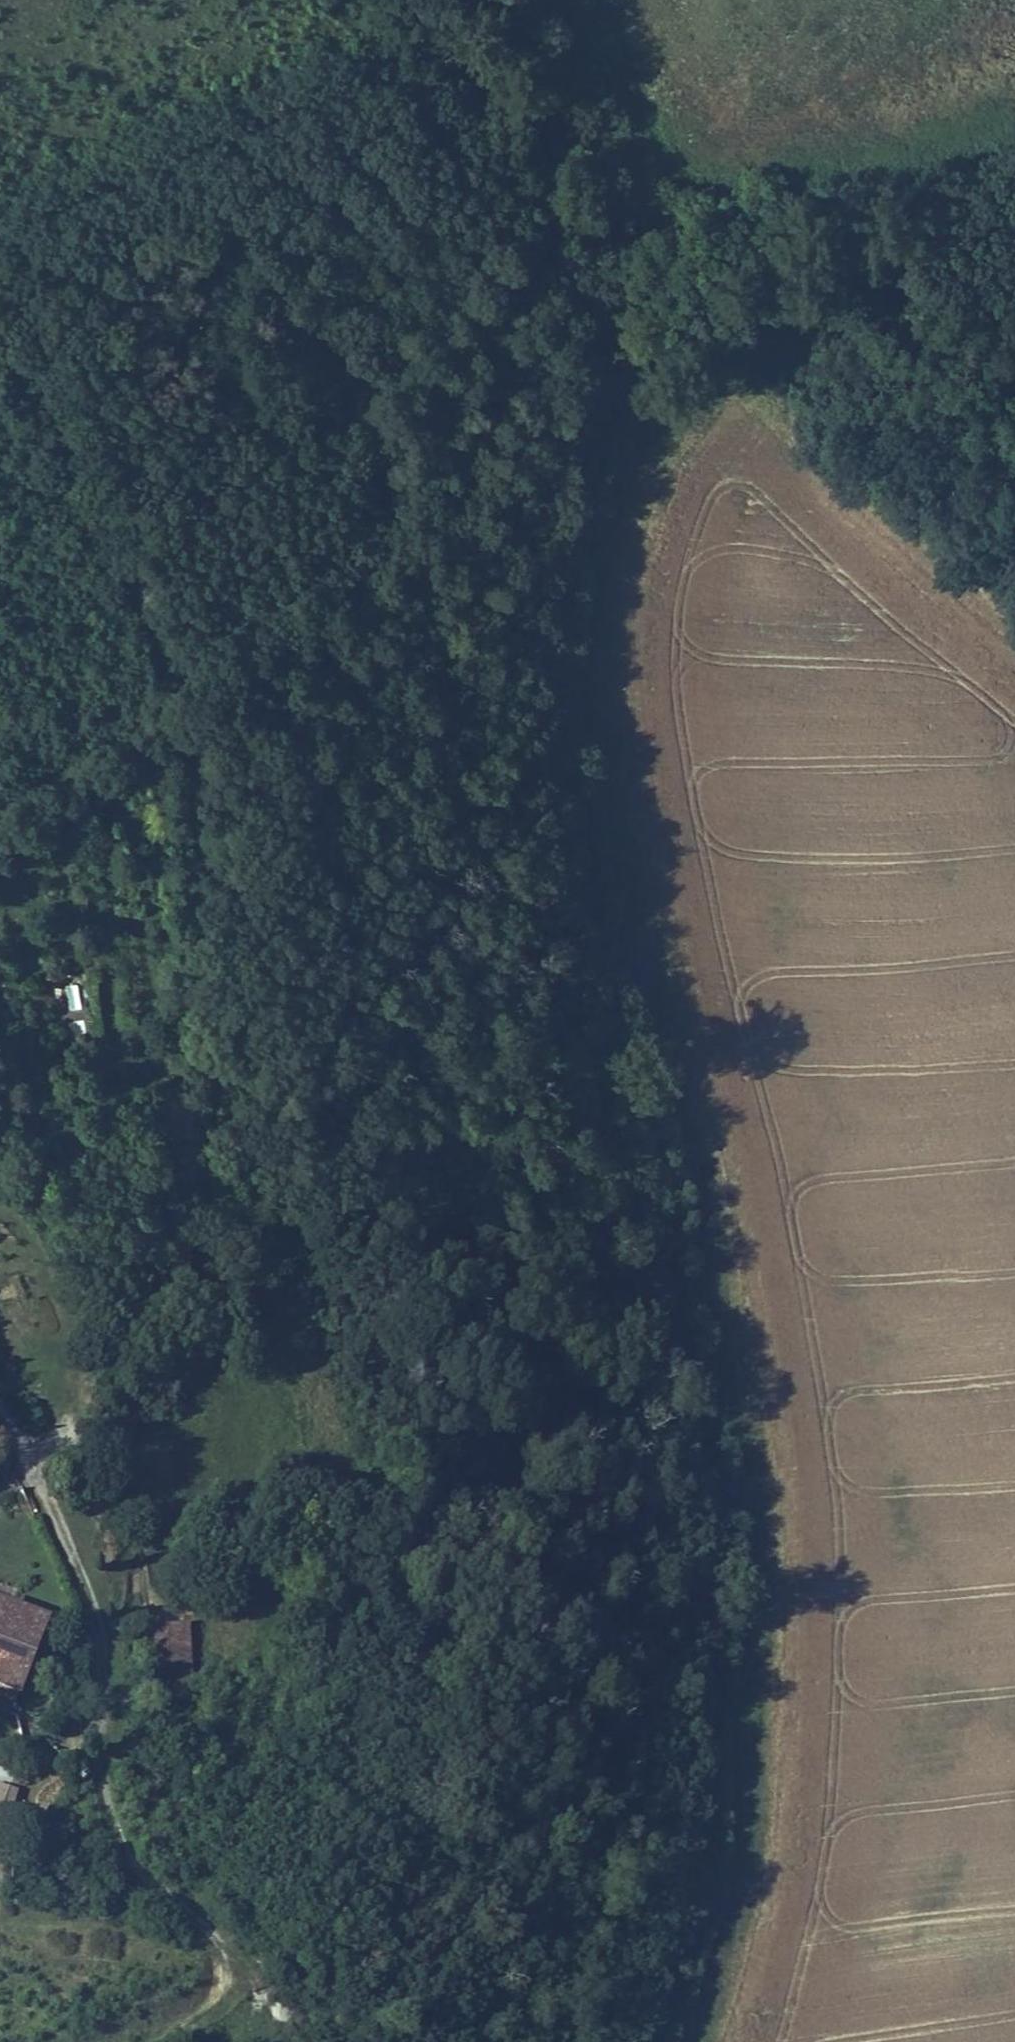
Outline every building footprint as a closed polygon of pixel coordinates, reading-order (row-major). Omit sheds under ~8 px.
[(79,1009),(76,981),(63,983),(66,1010),(79,1009)] [(0,1613),(0,1707),(5,1710),(44,1636),(0,1613)] [(155,1621),(152,1683),(187,1684),(189,1623),(155,1621)] [(3,1828),(15,1789),(0,1785),(0,1827),(3,1828)]
